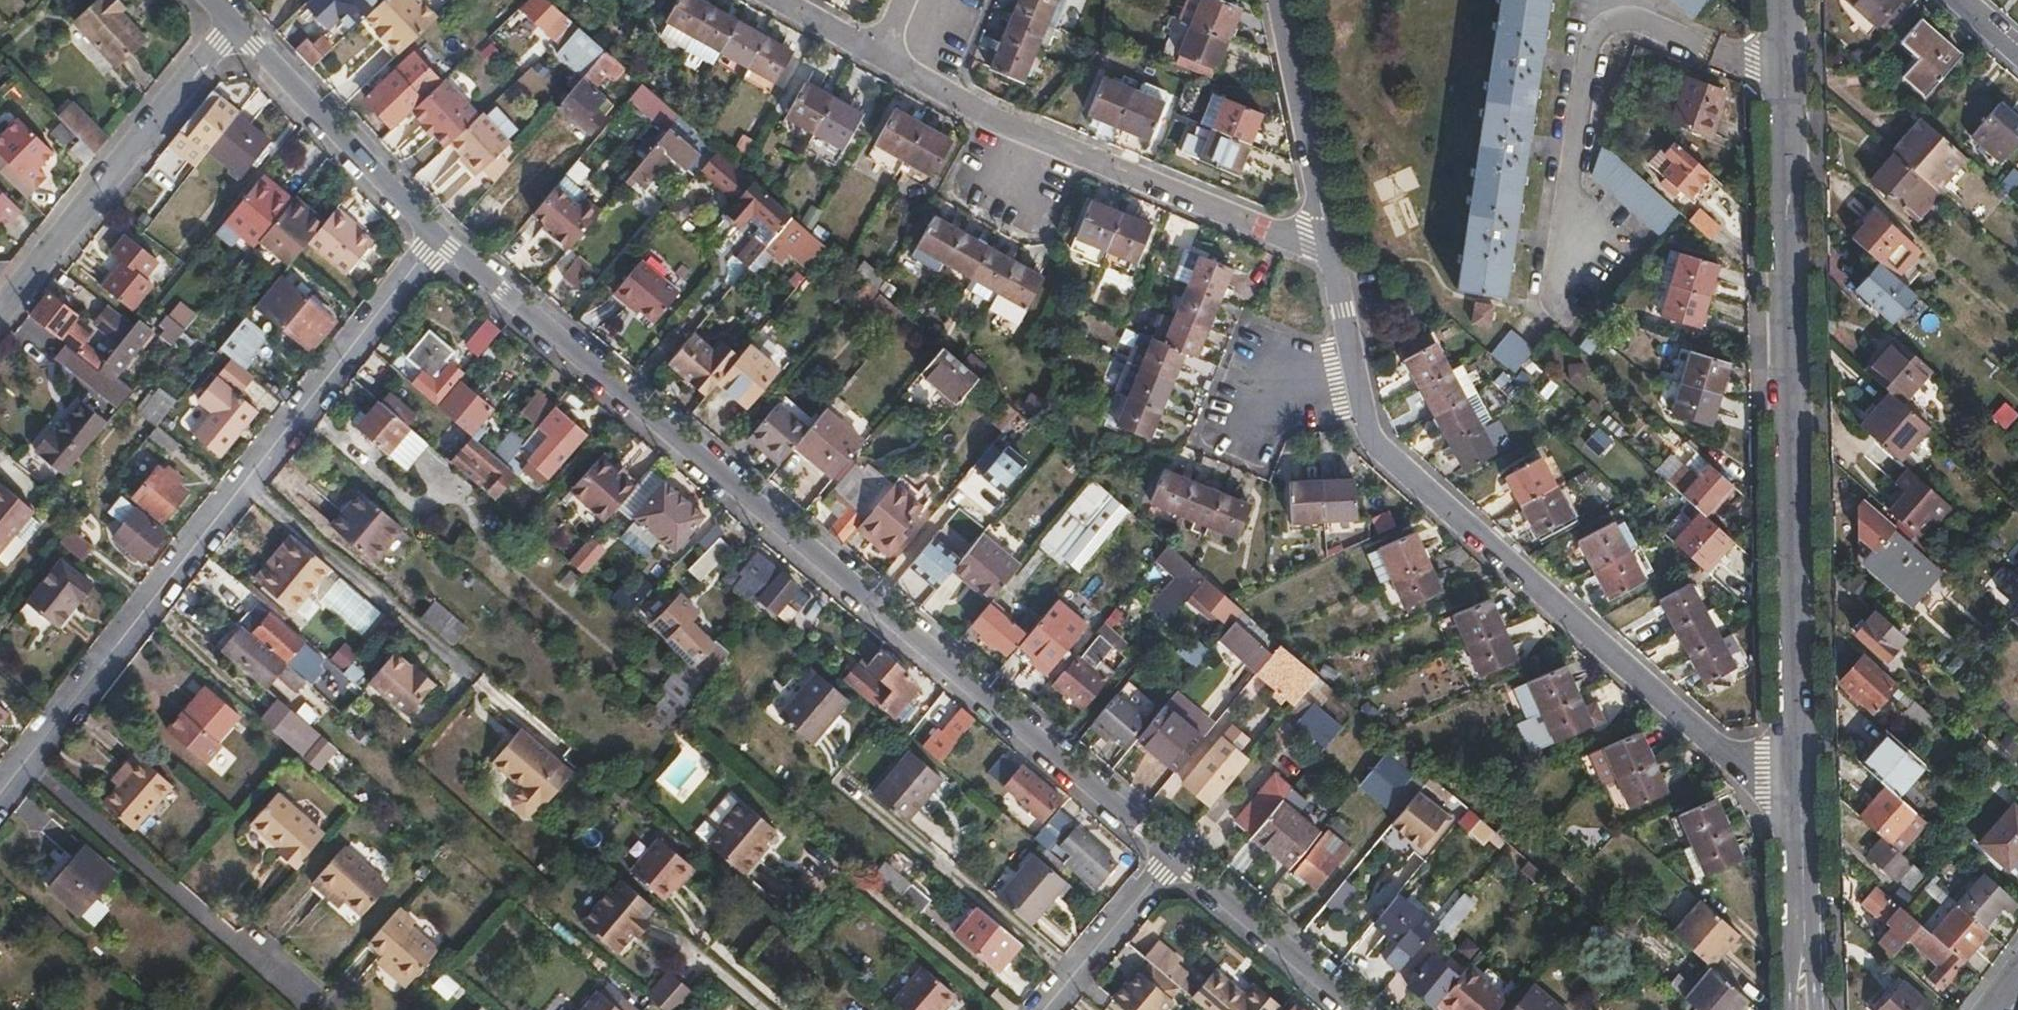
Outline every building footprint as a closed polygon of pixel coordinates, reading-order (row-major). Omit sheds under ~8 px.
[(74,19),(116,64),(144,37),(119,10),(124,5),(120,0),(93,0),(74,19)] [(306,4),(327,26),(354,0),(310,0),(306,4)] [(363,21),(377,35),(375,37),(381,45),(384,43),(398,57),(407,48),(435,21),(415,0),(385,0),(363,21)] [(520,9),(547,33),(548,33),(558,42),(559,41),(575,26),(572,23),(546,0),(529,0),(520,9)] [(686,51),(715,67),(716,65),(722,52),(749,68),(776,82),(791,53),(766,39),(738,24),(710,8),(696,0),(679,0),(659,36),(686,51)] [(1004,40),(991,70),(1020,82),(1033,52),(1038,40),(1048,44),(1055,27),(1045,23),(1050,12),(1058,15),(1064,0),(1022,0),(1017,11),(1004,40)] [(1179,18),(1162,56),(1176,62),(1179,54),(1215,68),(1228,38),(1241,8),(1222,0),(1191,0),(1182,19),(1179,18)] [(1460,290),(1503,296),(1521,177),(1546,0),(1501,0),(1487,93),(1476,178),(1460,290)] [(1695,18),(1710,0),(1674,0),(1695,18)] [(1886,35),(1907,10),(1897,0),(1847,0),(1877,26),(1886,35)] [(1919,19),(1902,39),(1920,55),(1902,74),(1925,95),(1960,55),(1919,19)] [(585,25),(580,31),(588,37),(593,31),(585,25)] [(575,26),(559,41),(566,47),(558,56),(577,74),(583,79),(605,52),(588,37),(580,31),(575,26)] [(308,42),(296,53),(312,69),(332,50),(324,41),(315,49),(308,42)] [(407,48),(398,57),(404,64),(413,56),(407,48)] [(572,91),(558,108),(591,134),(613,107),(600,95),(623,68),(605,52),(583,79),(572,91)] [(415,55),(373,95),(368,100),(393,128),(410,112),(420,103),(441,83),(415,55)] [(1668,62),(1655,58),(1651,70),(1663,74),(1668,62)] [(577,74),(567,86),(572,91),(583,79),(577,74)] [(1688,78),(1672,120),(1708,134),(1723,91),(1688,78)] [(1090,115),(1120,127),(1149,140),(1164,104),(1134,92),(1104,79),(1090,115)] [(478,118),(443,81),(441,83),(420,103),(410,112),(422,125),(420,126),(431,137),(433,135),(434,137),(432,139),(444,150),(451,144),(478,118)] [(780,129),(808,144),(815,133),(844,149),(862,116),(833,100),(805,84),(780,129)] [(642,85),(636,91),(630,98),(668,132),(670,129),(674,125),(680,119),(642,85)] [(1216,95),(1204,124),(1213,128),(1207,144),(1187,135),(1181,151),(1236,173),(1248,143),(1260,112),(1216,95)] [(109,138),(72,101),(59,115),(96,153),(109,138)] [(1972,134),(2002,161),(2017,143),(2017,114),(2017,112),(2014,116),(2000,103),(1972,134)] [(869,160),(896,175),(898,171),(927,188),(952,143),(923,127),(896,112),(869,160)] [(242,177),(270,142),(237,115),(209,150),(242,177)] [(478,118),(451,144),(462,156),(479,173),(481,171),(497,156),(508,145),(506,143),(483,119),(480,116),(478,118)] [(18,118),(0,136),(0,177),(23,201),(47,177),(38,167),(34,164),(39,159),(43,163),(52,153),(18,118)] [(674,125),(670,129),(700,156),(688,171),(696,178),(702,170),(717,151),(707,142),(680,119),(674,125)] [(1923,121),(1893,154),(1935,191),(1964,158),(1923,121)] [(668,132),(625,183),(632,188),(636,182),(645,190),(672,158),(688,171),(700,156),(670,129),(668,132)] [(96,153),(83,140),(75,148),(90,161),(92,158),(96,153)] [(1710,173),(1675,142),(1664,154),(1661,151),(1650,164),(1669,181),(1664,186),(1682,202),(1687,197),(1691,201),(1697,195),(1694,192),(1710,173)] [(1594,173),(1663,236),(1680,213),(1604,144),(1594,173)] [(717,151),(702,170),(738,203),(708,237),(717,245),(731,228),(744,218),(747,221),(753,214),(774,232),(789,215),(779,205),(776,202),(741,172),(717,151)] [(1935,191),(1893,154),(1870,180),(1917,220),(1939,195),(1935,191)] [(479,173),(462,156),(459,159),(475,176),(479,173)] [(497,156),(481,171),(489,180),(506,165),(497,156)] [(38,167),(43,163),(39,159),(34,164),(38,167)] [(2001,186),(2009,193),(2017,185),(2013,181),(2017,175),(2017,170),(2016,168),(2001,186)] [(281,187),(265,174),(260,180),(276,193),(281,187)] [(265,234),(289,204),(294,199),(281,187),(276,193),(260,180),(226,222),(239,233),(255,246),(265,234)] [(560,181),(554,189),(572,205),(579,204),(583,200),(560,181)] [(636,182),(632,188),(640,195),(645,190),(636,182)] [(1,211),(7,216),(12,221),(24,210),(0,185),(0,212),(1,211)] [(572,205),(554,189),(533,213),(545,223),(553,230),(549,234),(569,251),(585,232),(600,214),(583,200),(579,204),(572,205)] [(1093,203),(1073,248),(1103,260),(1133,272),(1151,227),(1121,215),(1093,203)] [(310,239),(318,229),(289,204),(265,234),(293,258),(310,239)] [(345,271),(373,240),(366,233),(347,217),(350,213),(340,204),(318,229),(310,239),(345,271)] [(1700,211),(1690,222),(1709,239),(1719,228),(1700,211)] [(362,226),(364,223),(350,213),(347,217),(366,233),(368,230),(362,226)] [(1875,214),(1852,239),(1879,263),(1895,277),(1917,250),(1875,214)] [(811,233),(793,217),(777,234),(816,267),(831,249),(811,233)] [(910,256),(939,273),(967,288),(994,303),(990,311),(1016,325),(1020,317),(1042,279),(1016,264),(989,249),(960,234),(932,218),(910,256)] [(230,244),(239,233),(226,222),(217,233),(230,244)] [(553,230),(545,223),(541,227),(549,234),(553,230)] [(157,275),(149,268),(153,263),(164,250),(135,226),(121,243),(132,252),(113,274),(140,296),(157,275)] [(742,262),(749,269),(767,247),(760,241),(742,262)] [(1649,277),(1661,280),(1670,250),(1658,246),(1649,277)] [(1670,250),(1661,280),(1651,312),(1698,326),(1708,294),(1718,264),(1670,250)] [(1119,391),(1116,390),(1104,421),(1149,439),(1161,409),(1173,380),(1185,352),(1197,357),(1209,327),(1220,299),(1232,270),(1193,254),(1181,282),(1189,285),(1177,314),(1171,327),(1161,323),(1154,339),(1149,351),(1138,347),(1131,362),(1119,391)] [(579,260),(564,277),(575,287),(590,269),(579,260)] [(612,293),(625,304),(628,301),(638,310),(653,322),(676,293),(639,261),(612,293)] [(857,272),(867,281),(877,290),(884,277),(866,261),(857,272)] [(162,270),(153,263),(149,268),(157,275),(162,270)] [(1895,277),(1879,263),(1857,288),(1893,320),(1916,295),(1895,277)] [(310,350),(334,321),(278,276),(274,281),(254,304),(310,350)] [(72,321),(77,315),(49,292),(37,306),(42,311),(36,318),(68,345),(76,352),(84,343),(68,330),(74,323),(72,321)] [(141,314),(117,294),(106,307),(130,327),(138,319),(141,314)] [(872,307),(895,328),(906,315),(882,295),(872,307)] [(171,318),(183,304),(178,300),(166,314),(171,318)] [(628,301),(625,304),(635,313),(638,310),(628,301)] [(1477,303),(1475,322),(1490,324),(1492,306),(1477,303)] [(185,330),(197,316),(183,304),(171,318),(185,330)] [(130,327),(106,307),(104,310),(128,330),(130,327)] [(170,348),(185,330),(171,318),(166,314),(159,323),(171,334),(164,342),(170,348)] [(243,369),(269,338),(244,317),(218,348),(230,358),(243,369)] [(115,375),(152,331),(138,319),(130,327),(128,330),(100,363),(115,375)] [(479,354),(499,330),(488,321),(468,345),(479,354)] [(90,335),(74,323),(68,330),(84,343),(90,335)] [(437,403),(463,373),(447,359),(454,351),(429,331),(406,357),(415,365),(405,377),(437,403)] [(1510,331),(1491,354),(1513,374),(1515,375),(1529,358),(1534,351),(1510,331)] [(691,337),(667,365),(707,399),(720,383),(739,359),(723,345),(714,356),(691,337)] [(1931,368),(1897,339),(1867,372),(1891,394),(1901,402),(1931,368)] [(115,375),(100,363),(96,368),(76,352),(68,345),(59,356),(112,400),(108,405),(117,412),(134,391),(115,375)] [(1514,444),(1501,422),(1483,431),(1480,426),(1491,421),(1476,393),(1477,393),(1464,369),(1461,364),(1454,368),(1450,370),(1445,361),(1436,345),(1407,361),(1463,465),(1465,470),(1486,459),(1514,444)] [(750,347),(739,359),(720,383),(747,405),(777,370),(750,347)] [(944,348),(924,373),(958,403),(979,379),(961,364),(944,348)] [(1683,348),(1673,380),(1666,407),(1676,412),(1675,415),(1711,426),(1720,394),(1730,363),(1683,348)] [(210,469),(257,412),(236,396),(252,377),(243,369),(230,358),(196,399),(211,412),(182,447),(210,469)] [(491,407),(460,382),(439,406),(444,410),(475,436),(477,438),(485,428),(478,423),(491,407)] [(417,411),(392,390),(383,403),(406,423),(417,411)] [(153,418),(173,396),(165,391),(146,414),(153,418)] [(1901,402),(1891,394),(1861,428),(1899,461),(1929,427),(1901,402)] [(1745,418),(1749,404),(1721,396),(1717,411),(1745,418)] [(784,397),(753,434),(784,460),(797,445),(815,423),(784,397)] [(836,398),(815,423),(797,445),(835,478),(864,444),(838,422),(849,410),(836,398)] [(386,450),(408,424),(406,423),(383,403),(379,400),(366,415),(358,423),(357,425),(386,450)] [(549,413),(535,401),(526,414),(539,424),(549,413)] [(2004,430),(2017,413),(2002,401),(1989,417),(2004,430)] [(64,474),(108,422),(83,402),(58,431),(52,427),(35,450),(64,474)] [(366,415),(357,407),(349,416),(358,423),(366,415)] [(176,441),(155,423),(146,434),(166,453),(176,441)] [(407,468),(429,442),(408,424),(386,450),(407,468)] [(1582,444),(1599,458),(1614,440),(1597,426),(1582,444)] [(519,449),(525,442),(511,431),(494,453),(506,463),(519,449)] [(748,440),(779,466),(784,460),(753,434),(748,440)] [(496,498),(518,474),(514,470),(506,463),(494,453),(477,438),(475,436),(452,462),(478,483),(496,498)] [(514,470),(526,455),(519,449),(506,463),(514,470)] [(1508,476),(1523,503),(1538,533),(1584,509),(1572,486),(1559,492),(1556,485),(1564,481),(1549,453),(1508,476)] [(604,519),(634,486),(600,455),(569,490),(604,519)] [(135,493),(164,518),(188,491),(177,481),(182,476),(171,466),(167,470),(161,464),(135,493)] [(842,519),(831,533),(844,544),(873,509),(894,485),(871,465),(865,472),(858,467),(826,505),(842,519)] [(1687,467),(1671,485),(1702,513),(1705,515),(1732,485),(1711,465),(1699,479),(1687,467)] [(1164,472),(1152,502),(1181,514),(1210,526),(1240,538),(1251,508),(1223,496),(1193,484),(1164,472)] [(1907,493),(1890,512),(1921,539),(1950,507),(1911,472),(1899,485),(1907,493)] [(34,508),(0,479),(0,480),(0,547),(34,508)] [(1132,513),(1094,480),(1044,540),(1082,573),(1132,513)] [(1291,484),(1293,522),(1326,520),(1357,518),(1355,480),(1324,482),(1291,484)] [(646,525),(676,493),(661,481),(632,514),(646,525)] [(923,509),(894,485),(873,509),(875,511),(863,526),(893,552),(905,538),(901,535),(923,509)] [(402,526),(357,488),(353,495),(369,509),(397,532),(402,526)] [(703,516),(676,493),(646,525),(666,542),(675,531),(683,538),(703,516)] [(397,532),(369,509),(353,495),(338,511),(383,549),(397,532)] [(1878,547),(1871,556),(1886,569),(1878,578),(1910,605),(1939,572),(1866,506),(1859,506),(1860,536),(1869,543),(1871,541),(1878,547)] [(138,509),(118,531),(147,557),(167,535),(138,509)] [(923,534),(903,559),(916,570),(920,565),(937,580),(960,552),(946,540),(958,524),(939,509),(920,531),(923,534)] [(1388,510),(1369,517),(1375,532),(1393,525),(1388,510)] [(383,549),(338,511),(321,531),(366,569),(383,549)] [(1702,513),(1675,544),(1698,564),(1705,571),(1733,540),(1705,515),(1702,513)] [(38,526),(28,518),(0,551),(0,560),(5,564),(38,526)] [(275,592),(311,550),(272,518),(255,539),(263,545),(244,566),(275,592)] [(1579,539),(1595,569),(1610,598),(1651,576),(1636,547),(1620,518),(1579,539)] [(88,557),(98,546),(72,523),(60,539),(86,561),(88,557)] [(674,549),(683,538),(675,531),(666,542),(674,549)] [(1370,555),(1383,583),(1393,579),(1406,608),(1442,591),(1429,562),(1417,534),(1370,555)] [(717,570),(738,548),(723,535),(702,556),(717,570)] [(983,536),(955,570),(992,602),(1021,569),(983,536)] [(581,570),(600,549),(588,538),(568,559),(581,570)] [(1169,546),(1157,560),(1179,578),(1153,609),(1169,624),(1178,613),(1175,611),(1206,578),(1193,567),(1169,546)] [(776,610),(796,585),(756,551),(743,565),(749,571),(741,579),(776,610)] [(1886,569),(1871,556),(1863,564),(1878,578),(1886,569)] [(29,598),(59,624),(95,584),(65,557),(29,598)] [(341,617),(362,592),(321,558),(301,582),(341,617)] [(749,571),(743,565),(738,561),(731,570),(741,579),(749,571)] [(2017,624),(2017,567),(1998,590),(2017,607),(2010,617),(2012,618),(2017,624)] [(945,618),(966,586),(945,573),(925,605),(945,618)] [(1232,601),(1206,578),(1193,595),(1230,627),(1236,621),(1244,611),(1232,601)] [(1661,601),(1676,628),(1692,656),(1706,682),(1743,663),(1737,651),(1729,636),(1721,641),(1718,635),(1726,631),(1713,608),(1705,612),(1702,605),(1710,601),(1699,581),(1661,601)] [(681,596),(654,625),(687,659),(693,665),(714,644),(693,623),(700,616),(681,596)] [(1490,598),(1456,614),(1469,644),(1483,673),(1517,658),(1504,629),(1490,598)] [(433,600),(417,618),(451,647),(467,628),(433,600)] [(990,605),(974,625),(1008,654),(1025,634),(990,605)] [(1054,605),(1021,645),(1034,657),(1031,661),(1046,674),(1087,625),(1073,613),(1069,617),(1054,605)] [(1270,634),(1244,611),(1236,621),(1274,655),(1282,645),(1270,634)] [(1906,637),(1877,611),(1857,633),(1886,659),(1906,637)] [(290,653),(301,641),(268,612),(257,623),(253,618),(245,628),(292,668),(299,660),(290,653)] [(1221,638),(1259,673),(1274,655),(1236,621),(1230,627),(1221,638)] [(292,668),(245,628),(241,632),(235,627),(219,647),(264,685),(274,673),(293,689),(303,678),(292,668)] [(1739,631),(1729,636),(1737,651),(1747,646),(1739,631)] [(1108,642),(1121,653),(1129,644),(1116,633),(1108,642)] [(1274,655),(1259,673),(1297,705),(1303,697),(1320,678),(1309,668),(1282,645),(1274,655)] [(392,648),(369,676),(407,710),(436,678),(421,665),(417,670),(409,662),(392,648)] [(940,758),(975,719),(962,707),(953,718),(907,680),(911,675),(881,649),(867,664),(892,686),(876,705),(893,719),(898,714),(924,736),(934,724),(937,727),(923,744),(940,758)] [(1195,651),(1187,661),(1196,669),(1204,658),(1195,651)] [(349,675),(327,657),(326,655),(317,666),(335,682),(337,679),(343,683),(349,675)] [(1898,683),(1866,655),(1842,682),(1873,710),(1890,692),(1898,683)] [(421,665),(413,658),(409,662),(417,670),(421,665)] [(687,704),(709,678),(693,665),(687,659),(665,685),(669,688),(687,704)] [(1065,671),(1055,683),(1085,709),(1114,673),(1101,662),(1093,671),(1081,660),(1069,674),(1065,671)] [(886,689),(864,668),(859,664),(846,679),(854,686),(874,703),(886,689)] [(1567,664),(1517,686),(1531,717),(1543,711),(1556,739),(1603,718),(1596,702),(1585,707),(1579,695),(1567,664)] [(809,740),(847,695),(815,669),(778,714),(809,740)] [(1898,683),(1890,692),(1900,701),(1908,693),(1898,683)] [(240,715),(206,685),(167,731),(205,763),(220,746),(216,743),(240,715)] [(1908,693),(1900,701),(1908,709),(1905,712),(1927,733),(1939,720),(1908,693)] [(1165,706),(1204,739),(1214,728),(1175,695),(1165,706)] [(1117,696),(1096,722),(1124,746),(1146,720),(1117,696)] [(1303,697),(1297,705),(1293,711),(1329,742),(1340,729),(1303,697)] [(336,746),(318,730),(317,733),(276,698),(260,716),(302,752),(300,754),(317,769),(336,746)] [(1150,724),(1139,738),(1178,772),(1204,739),(1165,706),(1150,724)] [(1124,746),(1129,750),(1139,738),(1150,724),(1146,720),(1124,746)] [(544,802),(573,769),(520,725),(491,758),(521,783),(512,794),(512,802),(524,812),(531,811),(541,800),(544,802)] [(1594,752),(1607,782),(1620,777),(1633,807),(1668,792),(1654,762),(1641,732),(1594,752)] [(1925,765),(1889,734),(1862,764),(1889,788),(1897,796),(1925,765)] [(1225,793),(1226,791),(1250,763),(1222,739),(1184,785),(1209,806),(1222,790),(1225,793)] [(903,820),(942,776),(910,748),(871,792),(903,820)] [(1061,797),(1021,763),(1018,766),(1003,754),(988,772),(1029,806),(1027,809),(1042,821),(1061,797)] [(1384,754),(1362,781),(1385,800),(1407,774),(1384,754)] [(146,836),(175,787),(127,758),(97,807),(146,836)] [(1402,815),(1420,793),(1424,789),(1407,774),(1385,800),(1402,815)] [(1163,801),(1182,789),(1174,776),(1155,787),(1163,801)] [(1236,821),(1252,835),(1286,794),(1275,784),(1267,793),(1263,789),(1236,821)] [(1286,794),(1252,835),(1292,867),(1319,833),(1297,814),(1307,802),(1291,788),(1286,794)] [(1897,796),(1889,788),(1861,818),(1884,839),(1890,843),(1917,814),(1897,796)] [(728,790),(689,832),(737,876),(776,835),(728,790)] [(1225,793),(1210,811),(1219,819),(1236,799),(1226,791),(1225,793)] [(1457,824),(1420,793),(1402,815),(1394,824),(1431,856),(1457,824)] [(274,794),(249,823),(297,862),(321,833),(274,794)] [(1694,843),(1682,848),(1697,880),(1739,862),(1744,860),(1730,828),(1717,800),(1682,815),(1694,843)] [(1982,843),(2008,867),(2017,856),(2017,810),(2015,807),(1982,843)] [(1047,850),(1072,821),(1057,810),(1033,838),(1036,840),(1047,850)] [(1497,832),(1485,822),(1477,831),(1488,842),(1497,832)] [(1093,888),(1116,861),(1076,828),(1061,845),(1081,862),(1072,871),(1091,887),(1093,888)] [(1318,847),(1319,847),(1336,863),(1347,850),(1329,834),(1318,847)] [(664,897),(691,866),(660,837),(632,868),(664,897)] [(1890,843),(1884,839),(1869,856),(1898,881),(1900,879),(1912,889),(1924,874),(1890,843)] [(79,911),(115,871),(84,844),(48,884),(79,911)] [(343,844),(311,881),(353,919),(386,884),(343,844)] [(1336,863),(1319,847),(1298,871),(1317,887),(1337,863),(1336,863)] [(908,880),(918,869),(897,852),(888,864),(908,880)] [(1026,925),(1064,881),(1032,854),(994,898),(1026,925)] [(1522,870),(1539,885),(1547,876),(1530,861),(1522,870)] [(897,897),(907,881),(883,864),(872,879),(897,897)] [(2011,897),(1985,874),(1958,904),(1984,927),(2003,906),(2009,912),(2017,903),(2011,897)] [(658,907),(625,879),(616,889),(614,888),(576,932),(613,963),(629,944),(632,948),(654,922),(649,917),(658,907)] [(1949,896),(1932,881),(1924,890),(1941,905),(1949,896)] [(917,914),(929,900),(909,884),(898,898),(917,914)] [(1905,911),(1879,887),(1864,903),(1893,929),(1880,944),(1893,956),(1910,937),(1921,924),(1905,911)] [(1337,893),(1318,915),(1330,925),(1348,903),(1337,893)] [(1464,895),(1439,925),(1435,930),(1446,940),(1475,905),(1464,895)] [(1375,923),(1400,943),(1386,960),(1400,971),(1414,955),(1435,930),(1439,925),(1422,910),(1419,914),(1398,896),(1375,923)] [(1951,913),(1932,934),(1963,962),(1990,932),(1984,927),(1958,904),(1949,896),(1941,905),(1951,913)] [(1704,899),(1674,934),(1713,968),(1743,934),(1704,899)] [(397,992),(429,956),(401,933),(405,928),(390,914),(360,947),(385,969),(379,975),(397,992)] [(997,968),(1020,942),(1015,937),(990,915),(967,942),(997,968)] [(1579,921),(1570,931),(1592,950),(1601,939),(1579,921)] [(1932,934),(1921,924),(1910,937),(1943,967),(1932,979),(1942,988),(1952,977),(1956,981),(1963,972),(1959,968),(1964,963),(1963,962),(1932,934)] [(1143,927),(1127,943),(1138,955),(1155,940),(1143,927)] [(1175,961),(1178,958),(1158,941),(1144,956),(1164,973),(1175,961)] [(1411,986),(1436,1008),(1440,1004),(1461,978),(1436,957),(1411,986)] [(1168,996),(1178,985),(1164,973),(1149,961),(1140,972),(1138,971),(1126,984),(1123,981),(1111,995),(1129,1009),(1162,1009),(1171,999),(1168,996)] [(1183,978),(1188,972),(1175,961),(1164,973),(1178,985),(1179,986),(1188,994),(1194,987),(1183,978)] [(955,990),(924,964),(893,999),(906,1009),(937,1009),(955,990)] [(1254,983),(1246,993),(1216,969),(1192,997),(1207,1009),(1278,1009),(1281,1005),(1254,983)] [(1440,1004),(1447,1009),(1498,1009),(1505,1001),(1496,993),(1469,969),(1461,978),(1440,1004)] [(1688,999),(1697,1007),(1700,1009),(1739,1009),(1749,999),(1714,969),(1688,999)] [(643,995),(659,1009),(671,1009),(688,992),(666,971),(643,995)] [(439,975),(429,989),(444,1000),(454,986),(439,975)] [(608,985),(603,991),(600,989),(583,1009),(638,1009),(608,985)] [(1883,1009),(1931,1009),(1932,1008),(1906,985),(1883,1009)] [(1515,1009),(1562,1009),(1535,987),(1515,1009)]
